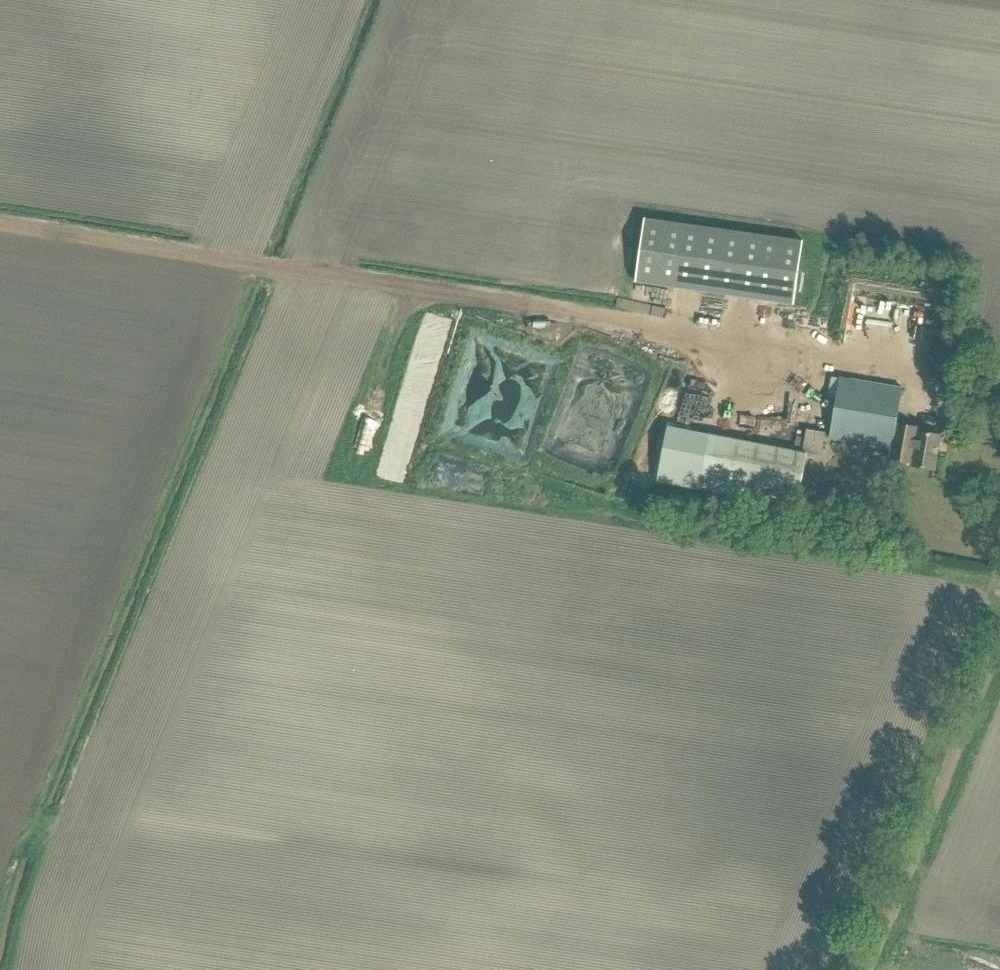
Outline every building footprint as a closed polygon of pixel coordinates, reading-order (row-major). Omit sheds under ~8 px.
[(636,282),(794,305),(804,241),(645,218),(636,282)] [(889,460),(911,464),(910,466),(935,470),(941,435),(918,432),(919,428),(897,424),(903,388),(840,378),(830,438),(891,448),(889,460)] [(666,425),(653,477),(660,478),(672,426),(666,425)] [(808,430),(804,453),(822,457),(827,433),(808,430)] [(709,435),(698,489),(796,509),(807,454),(709,435)]
